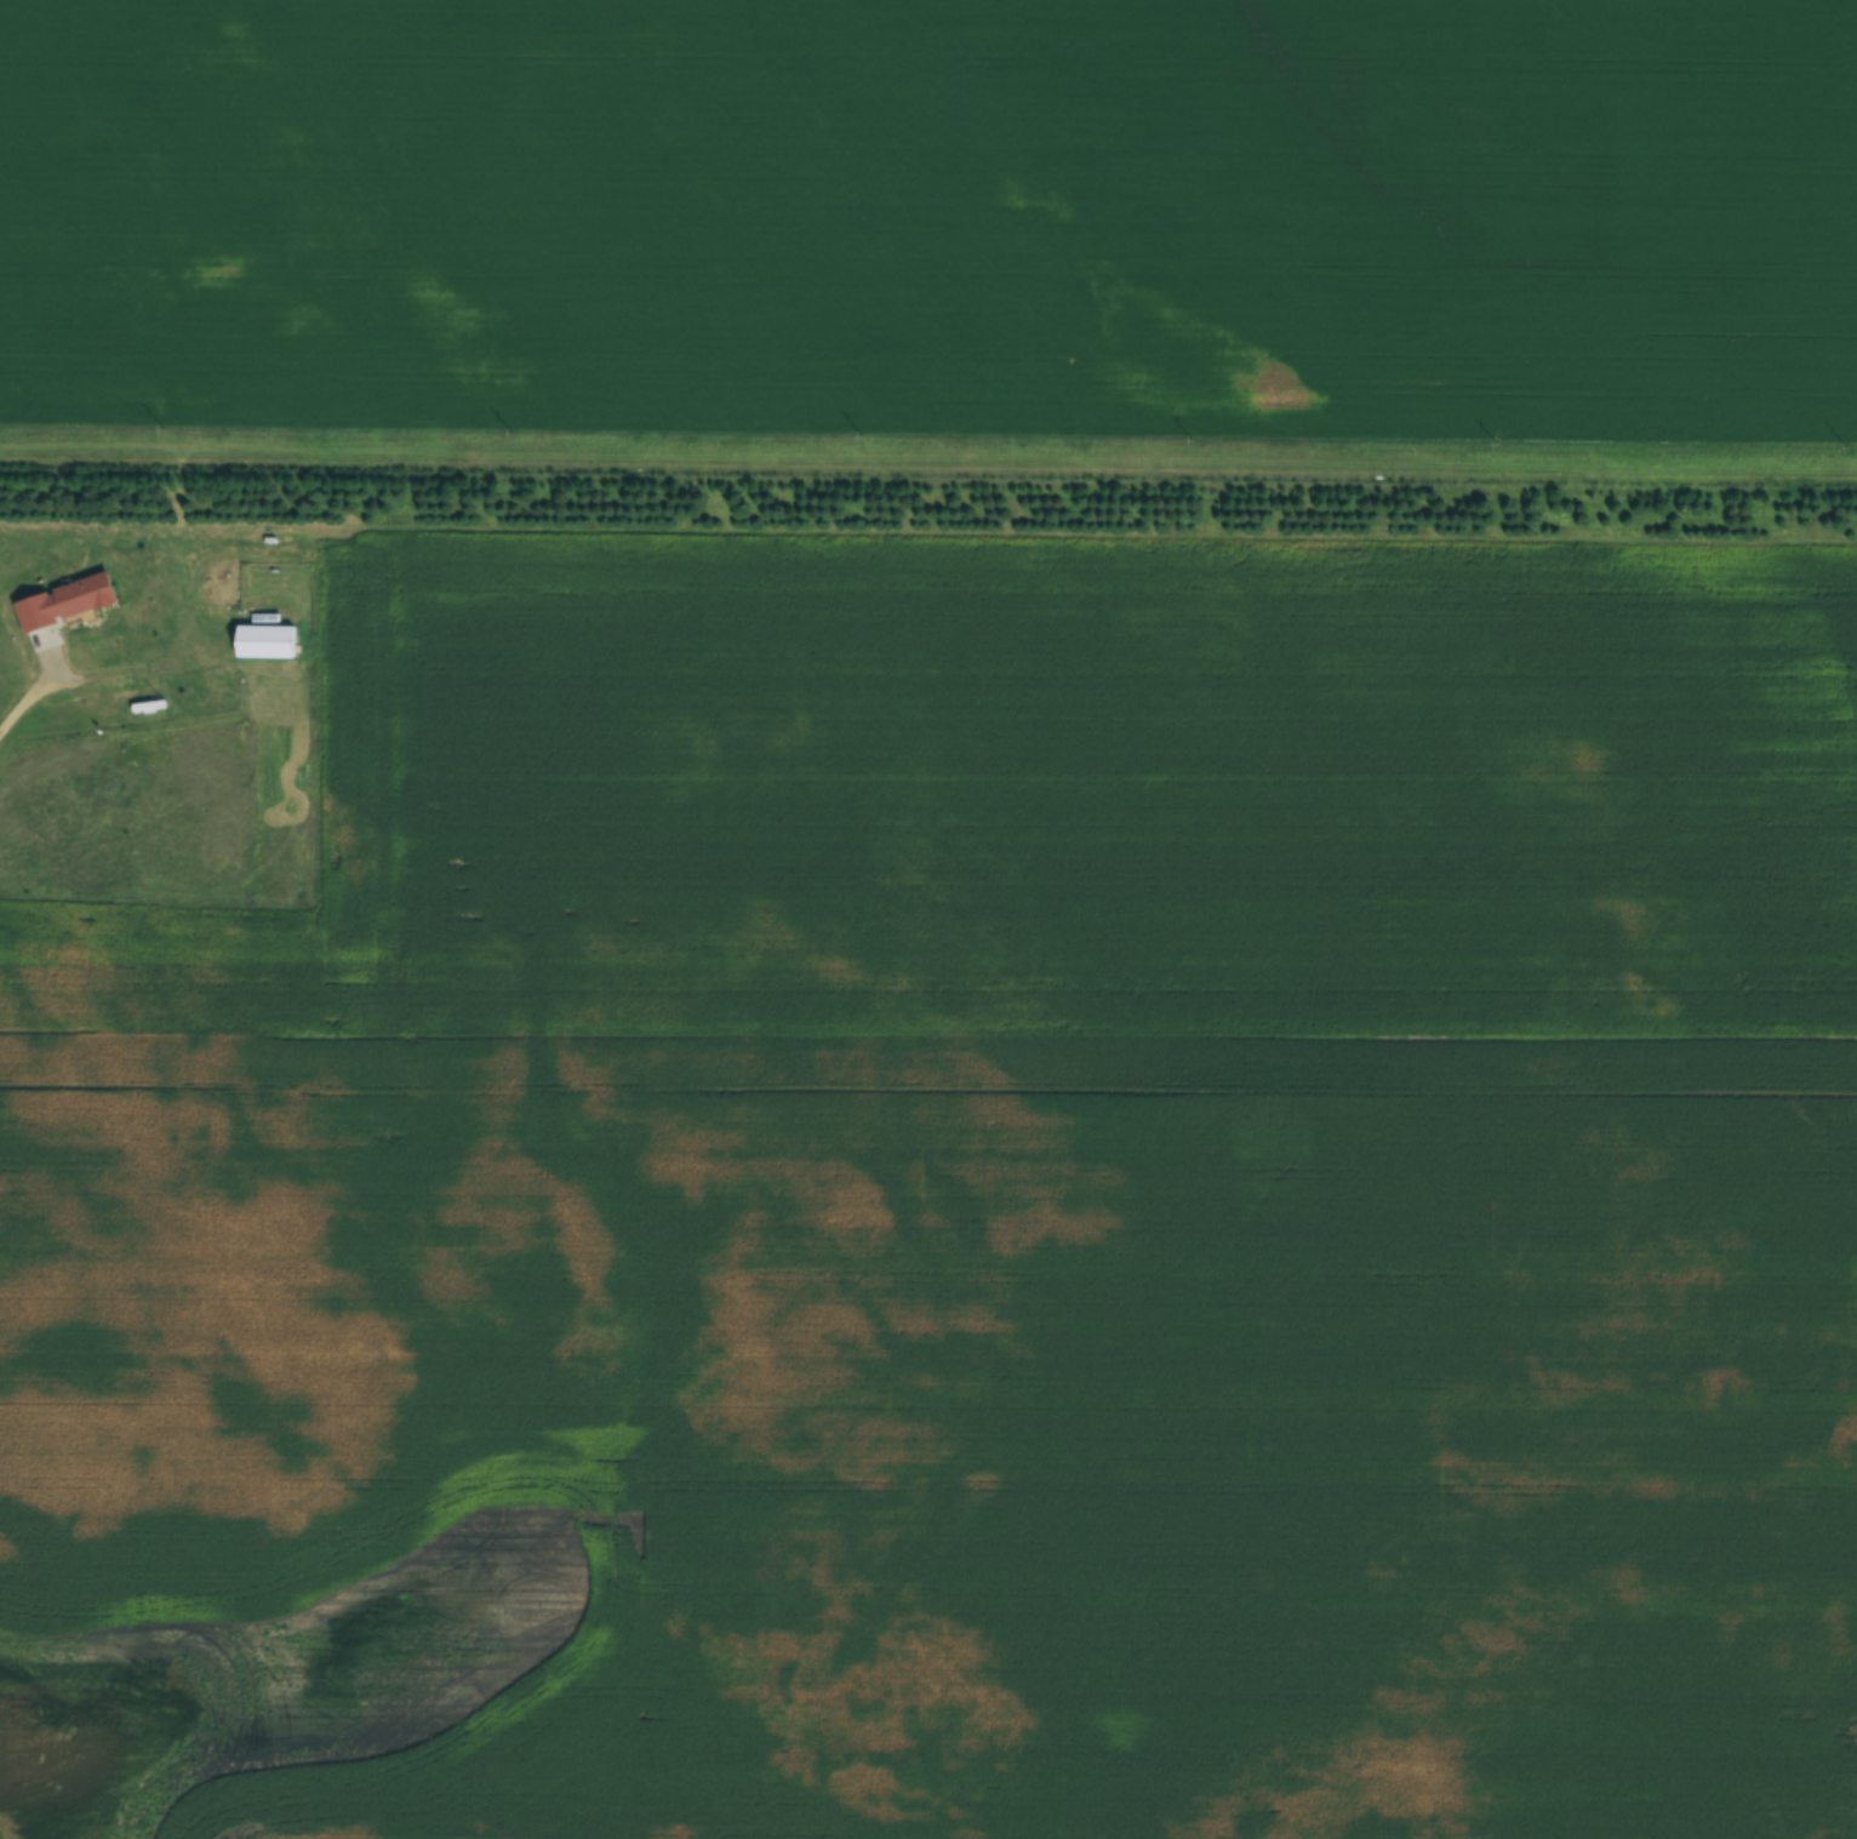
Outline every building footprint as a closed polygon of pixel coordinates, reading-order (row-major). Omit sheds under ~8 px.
[(126,603),(117,571),(20,598),(28,630),(126,603)] [(304,625),(241,624),(240,657),(303,658),(304,625)]
